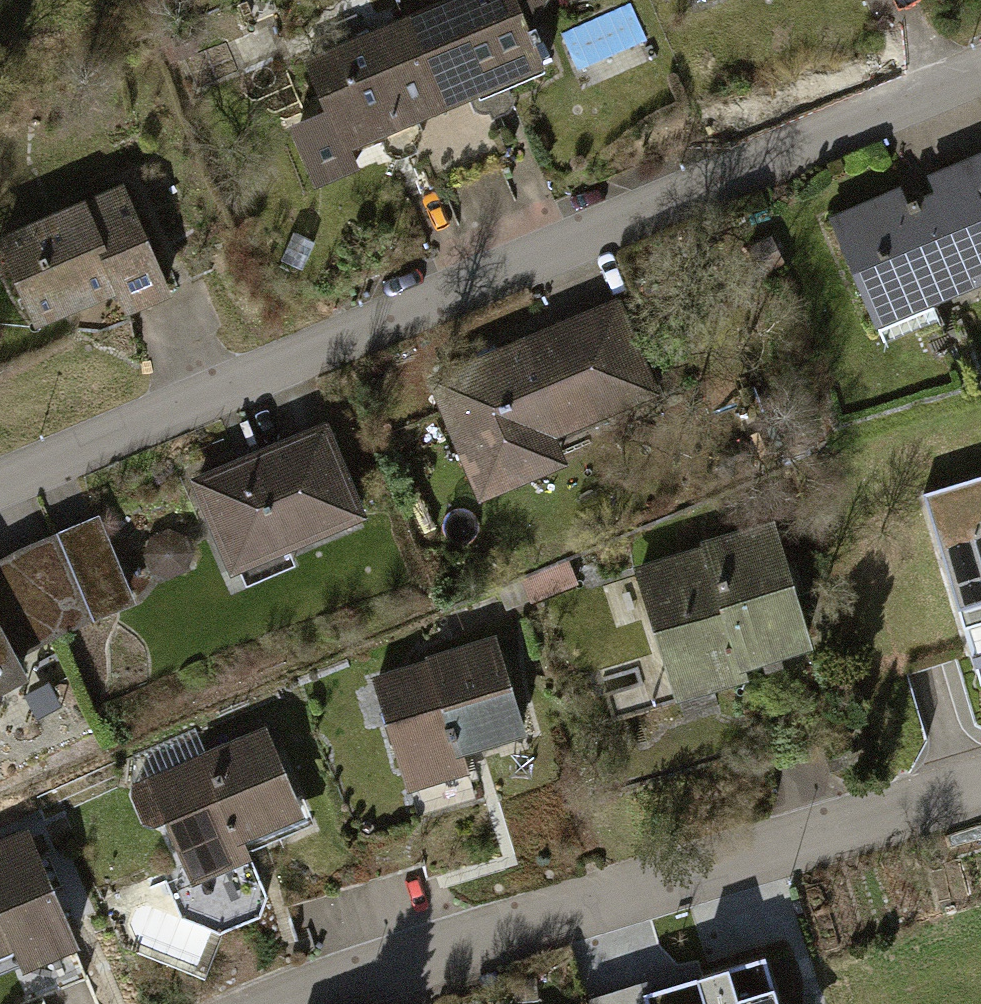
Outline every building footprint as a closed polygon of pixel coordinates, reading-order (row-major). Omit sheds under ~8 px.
[(467,171),(509,154),(498,124),(521,115),(512,91),(544,79),(518,13),(551,0),(461,0),(407,21),(467,171)] [(292,136),(315,192),(358,175),(350,156),(383,143),(392,165),(414,156),(427,187),(467,171),(407,21),(306,62),(329,121),(292,136)] [(884,348),(939,326),(931,306),(980,286),(980,233),(958,175),(938,183),(943,196),(901,213),(895,197),(833,221),(884,348)] [(1,242),(37,330),(116,298),(123,316),(165,298),(122,193),(1,242)] [(655,399),(617,309),(432,387),(482,503),(562,469),(551,443),(655,399)] [(363,522),(325,432),(197,485),(234,575),(363,522)] [(980,629),(980,475),(924,492),(967,633),(980,629)] [(69,523),(55,529),(91,613),(133,595),(97,511),(69,523)] [(18,547),(0,557),(0,680),(22,667),(14,650),(58,627),(91,613),(55,529),(18,547)] [(192,555),(186,538),(168,530),(149,539),(144,557),(151,574),(167,581),(186,574),(192,555)] [(815,659),(776,533),(640,574),(663,651),(678,701),(815,659)] [(585,674),(663,651),(640,574),(561,597),(585,674)] [(495,646),(372,685),(403,782),(526,744),(495,646)] [(134,777),(128,789),(140,816),(154,820),(163,817),(191,882),(250,857),(241,836),(304,809),(267,722),(134,777)] [(0,837),(0,943),(12,937),(35,996),(62,985),(85,975),(25,826),(0,837)] [(642,996),(644,1003),(778,1003),(765,959),(642,996)]
